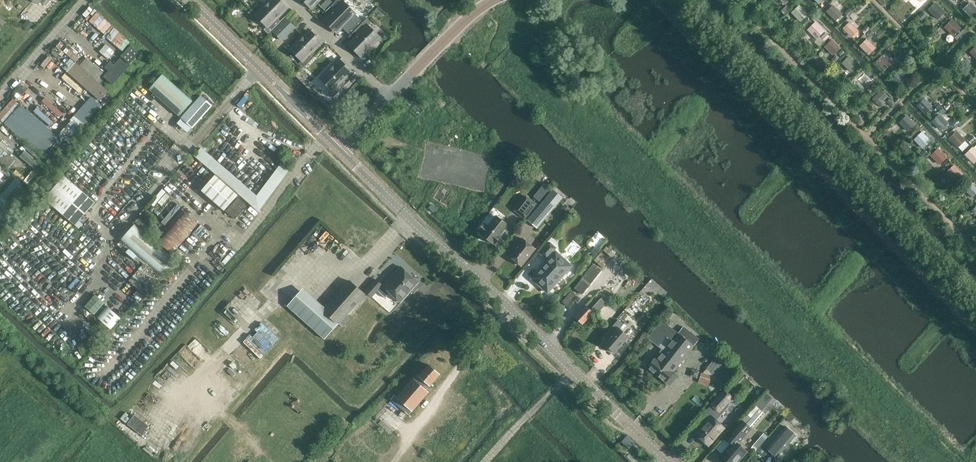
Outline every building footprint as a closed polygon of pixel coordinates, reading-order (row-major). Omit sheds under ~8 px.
[(18,0),(4,0),(1,3),(9,11),(18,0)] [(29,4),(25,0),(18,0),(9,11),(17,17),(29,4)] [(281,13),(280,11),(281,11),(282,11),(283,11),(283,10),(284,10),(284,9),(284,8),(285,7),(284,7),(284,6),(284,5),(283,5),(283,4),(282,4),(281,4),(280,4),(281,3),(278,0),(271,0),(269,2),(268,2),(267,2),(266,2),(265,3),(265,4),(264,4),(264,5),(264,6),(264,7),(256,15),(267,26),(264,29),(269,34),(285,17),(285,16),(281,21),(277,17),(281,13)] [(344,2),(346,0),(337,0),(325,11),(326,12),(332,6),(336,10),(330,16),(331,17),(330,17),(329,17),(328,17),(327,18),(326,19),(326,20),(326,21),(327,22),(327,23),(328,24),(329,24),(330,25),(331,25),(330,25),(336,32),(342,26),(343,27),(344,26),(345,26),(346,25),(347,24),(347,23),(347,22),(347,21),(355,13),(344,2)] [(832,0),(826,8),(837,17),(843,10),(832,0)] [(924,3),(933,13),(941,4),(937,0),(927,0),(924,3)] [(958,1),(966,10),(974,3),(971,0),(959,0),(958,1)] [(810,11),(800,1),(793,8),(803,18),(810,11)] [(379,37),(368,26),(372,23),(367,18),(350,35),(350,36),(355,31),(359,35),(354,40),(355,41),(355,40),(354,41),(353,41),(352,42),(351,42),(351,43),(351,44),(351,45),(351,46),(352,47),(352,48),(353,48),(354,48),(355,48),(354,49),(361,56),(366,50),(367,50),(368,50),(369,50),(370,49),(371,48),(371,47),(371,46),(371,45),(379,37)] [(953,18),(944,26),(954,36),(963,28),(953,18)] [(22,26),(28,32),(34,24),(28,19),(22,26)] [(294,27),(286,19),(273,32),(282,40),(294,27)] [(843,27),(852,37),(860,30),(851,20),(843,27)] [(123,50),(131,41),(115,25),(106,34),(123,50)] [(312,51),(316,47),(315,46),(316,46),(317,45),(318,45),(319,44),(319,43),(319,42),(320,42),(319,41),(319,40),(318,39),(318,38),(317,38),(316,38),(315,38),(316,37),(309,31),(304,36),(303,36),(302,36),(301,36),(300,37),(299,38),(299,39),(299,40),(299,41),(291,49),(302,60),(299,64),(303,68),(320,51),(316,55),(312,51)] [(865,33),(857,40),(866,50),(874,43),(865,33)] [(841,45),(830,35),(824,42),(834,52),(841,45)] [(975,40),(966,48),(975,57),(975,41),(975,40)] [(130,64),(140,54),(131,46),(121,56),(130,64)] [(110,90),(98,79),(105,71),(87,56),(81,64),(77,61),(80,57),(69,48),(66,52),(72,57),(63,67),(102,100),(110,90)] [(884,54),(876,61),(885,70),(892,63),(884,54)] [(858,65),(849,56),(842,64),(851,73),(858,65)] [(342,81),(346,76),(345,75),(346,75),(347,75),(348,74),(349,74),(349,73),(349,72),(349,71),(349,70),(349,69),(348,68),(347,68),(347,67),(346,67),(345,67),(346,66),(339,60),(334,65),(333,65),(332,65),(331,66),(330,66),(329,67),(329,68),(329,69),(329,70),(329,71),(321,79),(332,89),(329,93),(333,97),(350,80),(345,84),(342,81)] [(888,72),(898,81),(904,73),(894,65),(888,72)] [(873,77),(864,69),(857,76),(866,85),(873,77)] [(163,75),(149,90),(179,116),(192,101),(163,75)] [(880,107),(892,96),(883,87),(872,98),(880,107)] [(922,92),(915,99),(922,106),(929,99),(922,92)] [(192,129),(212,105),(200,95),(180,118),(192,129)] [(93,96),(71,120),(80,129),(103,105),(93,96)] [(59,136),(14,97),(0,112),(0,116),(43,154),(59,136)] [(937,104),(929,112),(938,121),(946,113),(937,104)] [(915,119),(905,109),(896,117),(907,128),(915,119)] [(923,148),(932,140),(923,130),(915,138),(923,148)] [(958,130),(949,138),(962,152),(970,144),(958,130)] [(0,137),(0,155),(9,145),(0,137)] [(945,150),(936,142),(928,150),(938,159),(945,150)] [(975,160),(975,143),(965,153),(974,162),(975,160)] [(257,196),(201,148),(195,155),(259,210),(290,168),(283,163),(257,196)] [(21,155),(34,167),(39,161),(27,149),(21,155)] [(954,163),(944,174),(953,183),(963,172),(954,163)] [(238,195),(215,175),(202,190),(225,210),(238,195)] [(95,202),(65,176),(45,199),(75,225),(95,202)] [(969,176),(962,183),(972,194),(975,190),(975,182),(969,176)] [(5,212),(26,187),(15,179),(0,197),(0,207),(5,212)] [(541,199),(550,187),(544,183),(535,194),(541,199)] [(537,228),(562,199),(552,191),(528,220),(537,228)] [(525,218),(536,204),(526,196),(515,211),(525,218)] [(235,219),(247,206),(238,198),(226,211),(235,219)] [(189,216),(183,211),(182,210),(156,240),(172,255),(198,225),(189,216)] [(505,232),(509,226),(496,216),(488,226),(485,224),(479,231),(482,233),(482,234),(493,243),(494,242),(495,243),(500,236),(500,235),(503,231),(505,232)] [(177,260),(135,224),(121,241),(162,277),(177,260)] [(95,242),(82,231),(77,238),(90,248),(95,242)] [(522,266),(535,249),(522,238),(509,255),(522,266)] [(550,242),(540,253),(546,259),(556,248),(550,242)] [(548,293),(572,266),(556,252),(532,278),(548,293)] [(582,294),(602,270),(593,264),(582,278),(575,288),(582,294)] [(401,302),(419,282),(401,266),(383,286),(382,285),(376,279),(365,291),(372,297),(377,291),(386,298),(390,293),(401,302)] [(338,324),(365,294),(350,281),(323,311),(301,291),(288,306),(325,339),(338,324)] [(645,294),(653,285),(649,283),(642,291),(645,294)] [(635,316),(650,299),(645,294),(642,291),(626,308),(635,316)] [(95,314),(106,301),(97,293),(86,305),(95,314)] [(586,305),(575,317),(583,324),(593,313),(594,313),(601,305),(599,302),(591,310),(586,305)] [(121,319),(107,306),(97,317),(111,329),(121,319)] [(628,337),(620,329),(624,325),(618,320),(605,335),(609,338),(604,343),(615,353),(628,337)] [(665,382),(694,346),(700,339),(684,326),(678,333),(661,320),(647,338),(662,349),(659,352),(670,360),(658,376),(665,382)] [(262,321),(256,329),(246,341),(264,356),(280,336),(262,321)] [(658,376),(670,360),(659,352),(647,368),(658,376)] [(736,369),(719,352),(716,355),(733,372),(736,369)] [(427,392),(423,387),(427,383),(430,386),(440,374),(429,364),(419,376),(417,375),(413,379),(397,398),(399,399),(396,402),(409,413),(427,392)] [(709,382),(711,375),(701,372),(699,379),(709,382)] [(737,385),(744,378),(739,373),(732,381),(737,385)] [(719,412),(732,397),(724,390),(711,405),(719,412)] [(757,403),(762,408),(773,397),(768,392),(757,403)] [(751,429),(750,427),(763,412),(755,405),(726,438),(732,443),(718,458),(721,460),(721,461),(737,461),(747,451),(738,444),(751,429)] [(136,413),(132,417),(126,412),(122,418),(143,434),(151,424),(136,413)] [(708,446),(724,428),(712,416),(696,434),(697,436),(697,438),(701,441),(704,441),(708,446)] [(621,442),(629,449),(635,443),(627,436),(621,442)]
